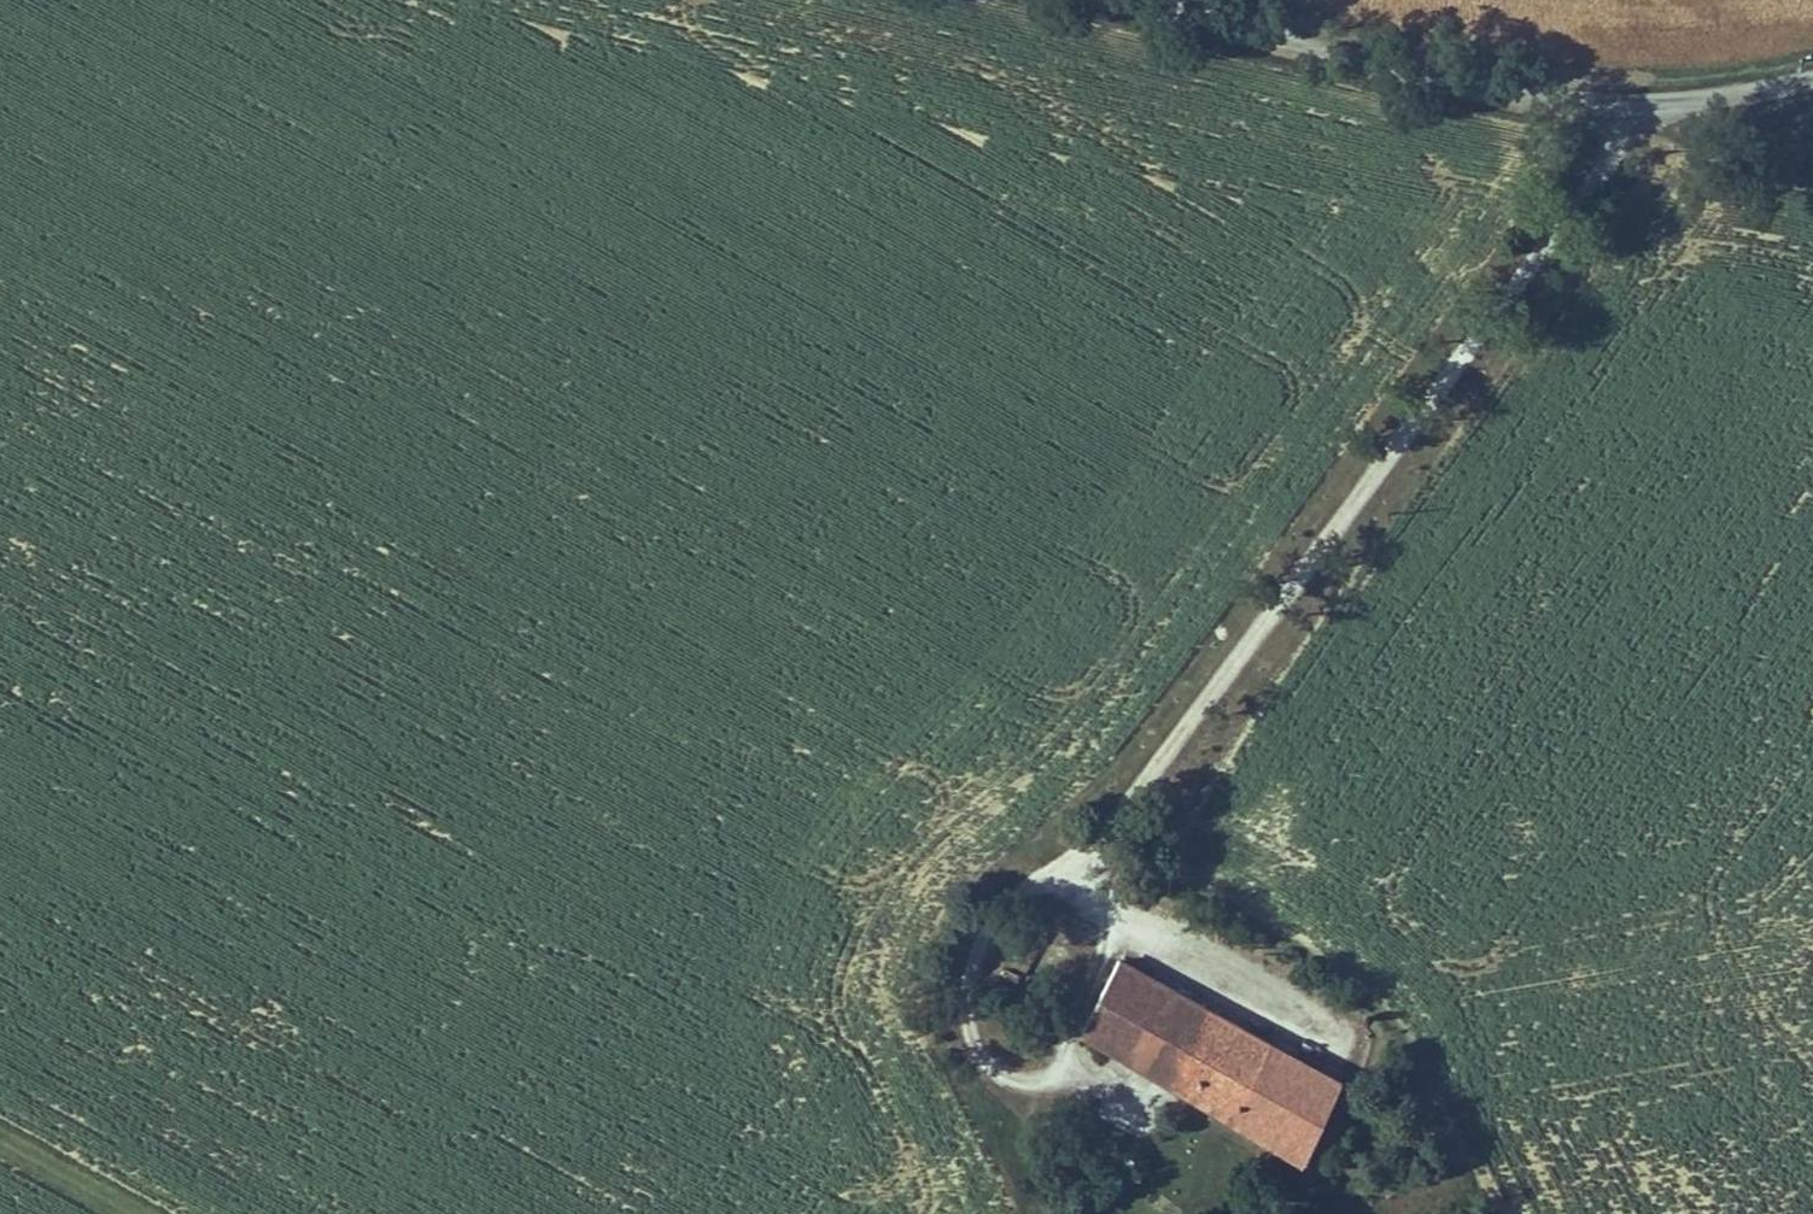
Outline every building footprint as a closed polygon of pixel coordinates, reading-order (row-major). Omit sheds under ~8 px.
[(1106,1053),(1146,982),(1109,961),(1069,1033),(1106,1053)] [(1265,1050),(1146,982),(1106,1053),(1224,1121),(1265,1050)] [(1295,1067),(1265,1050),(1224,1121),(1255,1138),(1295,1067)] [(1335,1090),(1295,1067),(1255,1138),(1295,1161),(1335,1090)]
